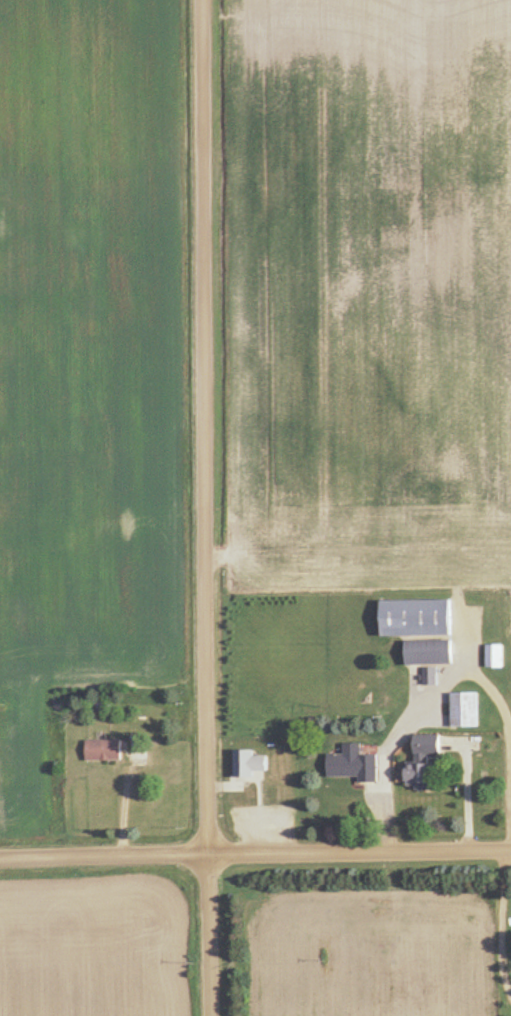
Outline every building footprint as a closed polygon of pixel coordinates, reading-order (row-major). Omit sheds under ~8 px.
[(383,601),(383,637),(453,636),(453,600),(383,601)] [(407,641),(407,664),(454,664),(454,641),(407,641)] [(488,669),(505,669),(505,645),(488,645),(488,669)] [(425,684),(438,684),(437,669),(425,670),(425,684)] [(479,693),(454,693),(454,728),(479,728),(479,693)] [(416,764),(409,764),(409,790),(439,791),(439,764),(430,764),(431,755),(443,755),(443,736),(417,735),(416,764)] [(87,741),(87,762),(123,762),(123,741),(87,741)] [(360,777),(360,782),(379,782),(379,755),(362,755),(362,744),(346,744),(346,754),(330,754),(330,777),(360,777)] [(255,751),(237,751),(237,780),(255,780),(255,751)]
